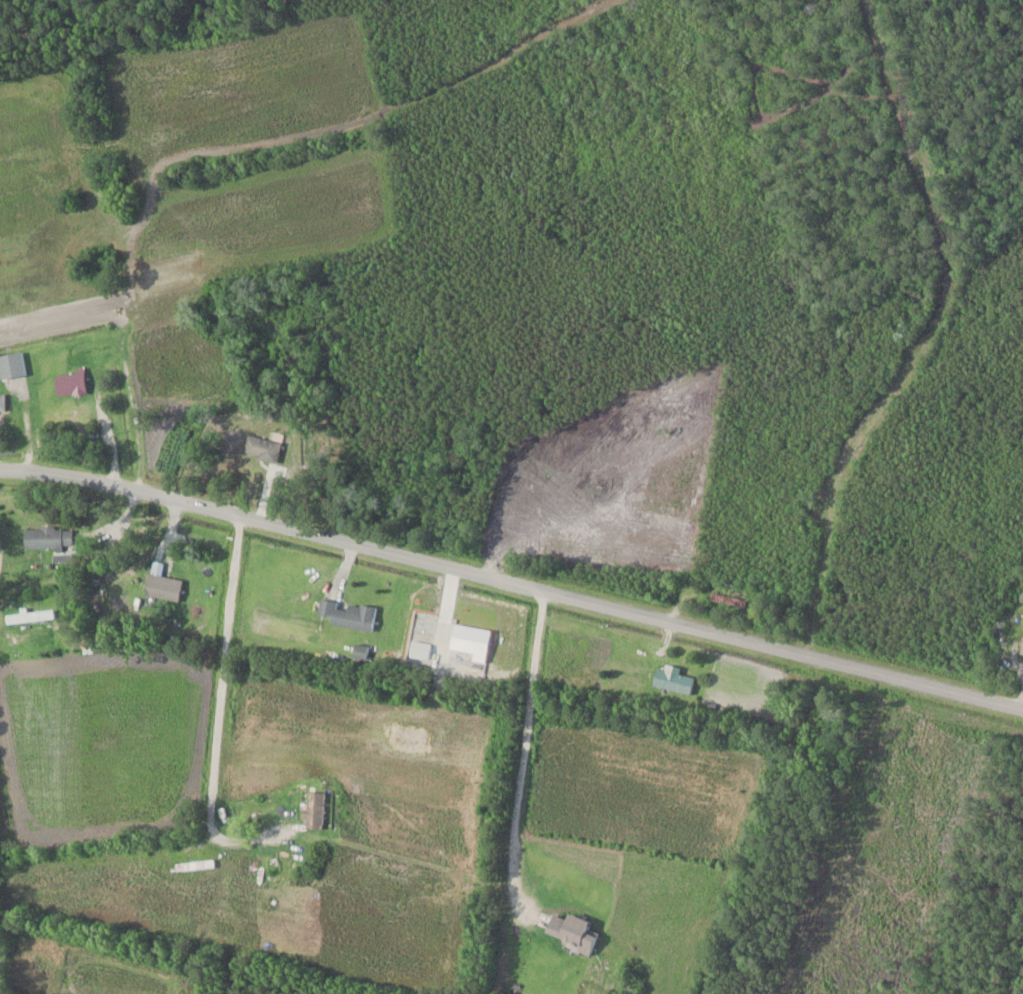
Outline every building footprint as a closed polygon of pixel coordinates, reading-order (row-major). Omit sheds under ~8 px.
[(26,376),(23,353),(0,356),(0,378),(0,379),(26,376)] [(86,394),(85,368),(74,369),(74,375),(55,376),(56,396),(86,394)] [(282,443),(247,434),(243,455),(277,463),(282,443)] [(25,548),(72,548),(72,527),(25,527),(25,548)] [(183,579),(149,572),(144,594),(178,601),(183,579)] [(714,598),(734,602),(735,597),(715,593),(714,598)] [(373,630),(377,608),(321,598),(317,620),(373,630)] [(53,609),(5,613),(6,622),(54,618),(53,609)] [(656,668),(652,687),(692,695),(695,676),(679,673),(680,666),(665,663),(664,670),(656,668)] [(324,828),(324,791),(304,791),(304,828),(324,828)] [(590,953),(598,932),(587,928),(590,922),(567,913),(565,919),(552,914),(544,935),(590,953)]
